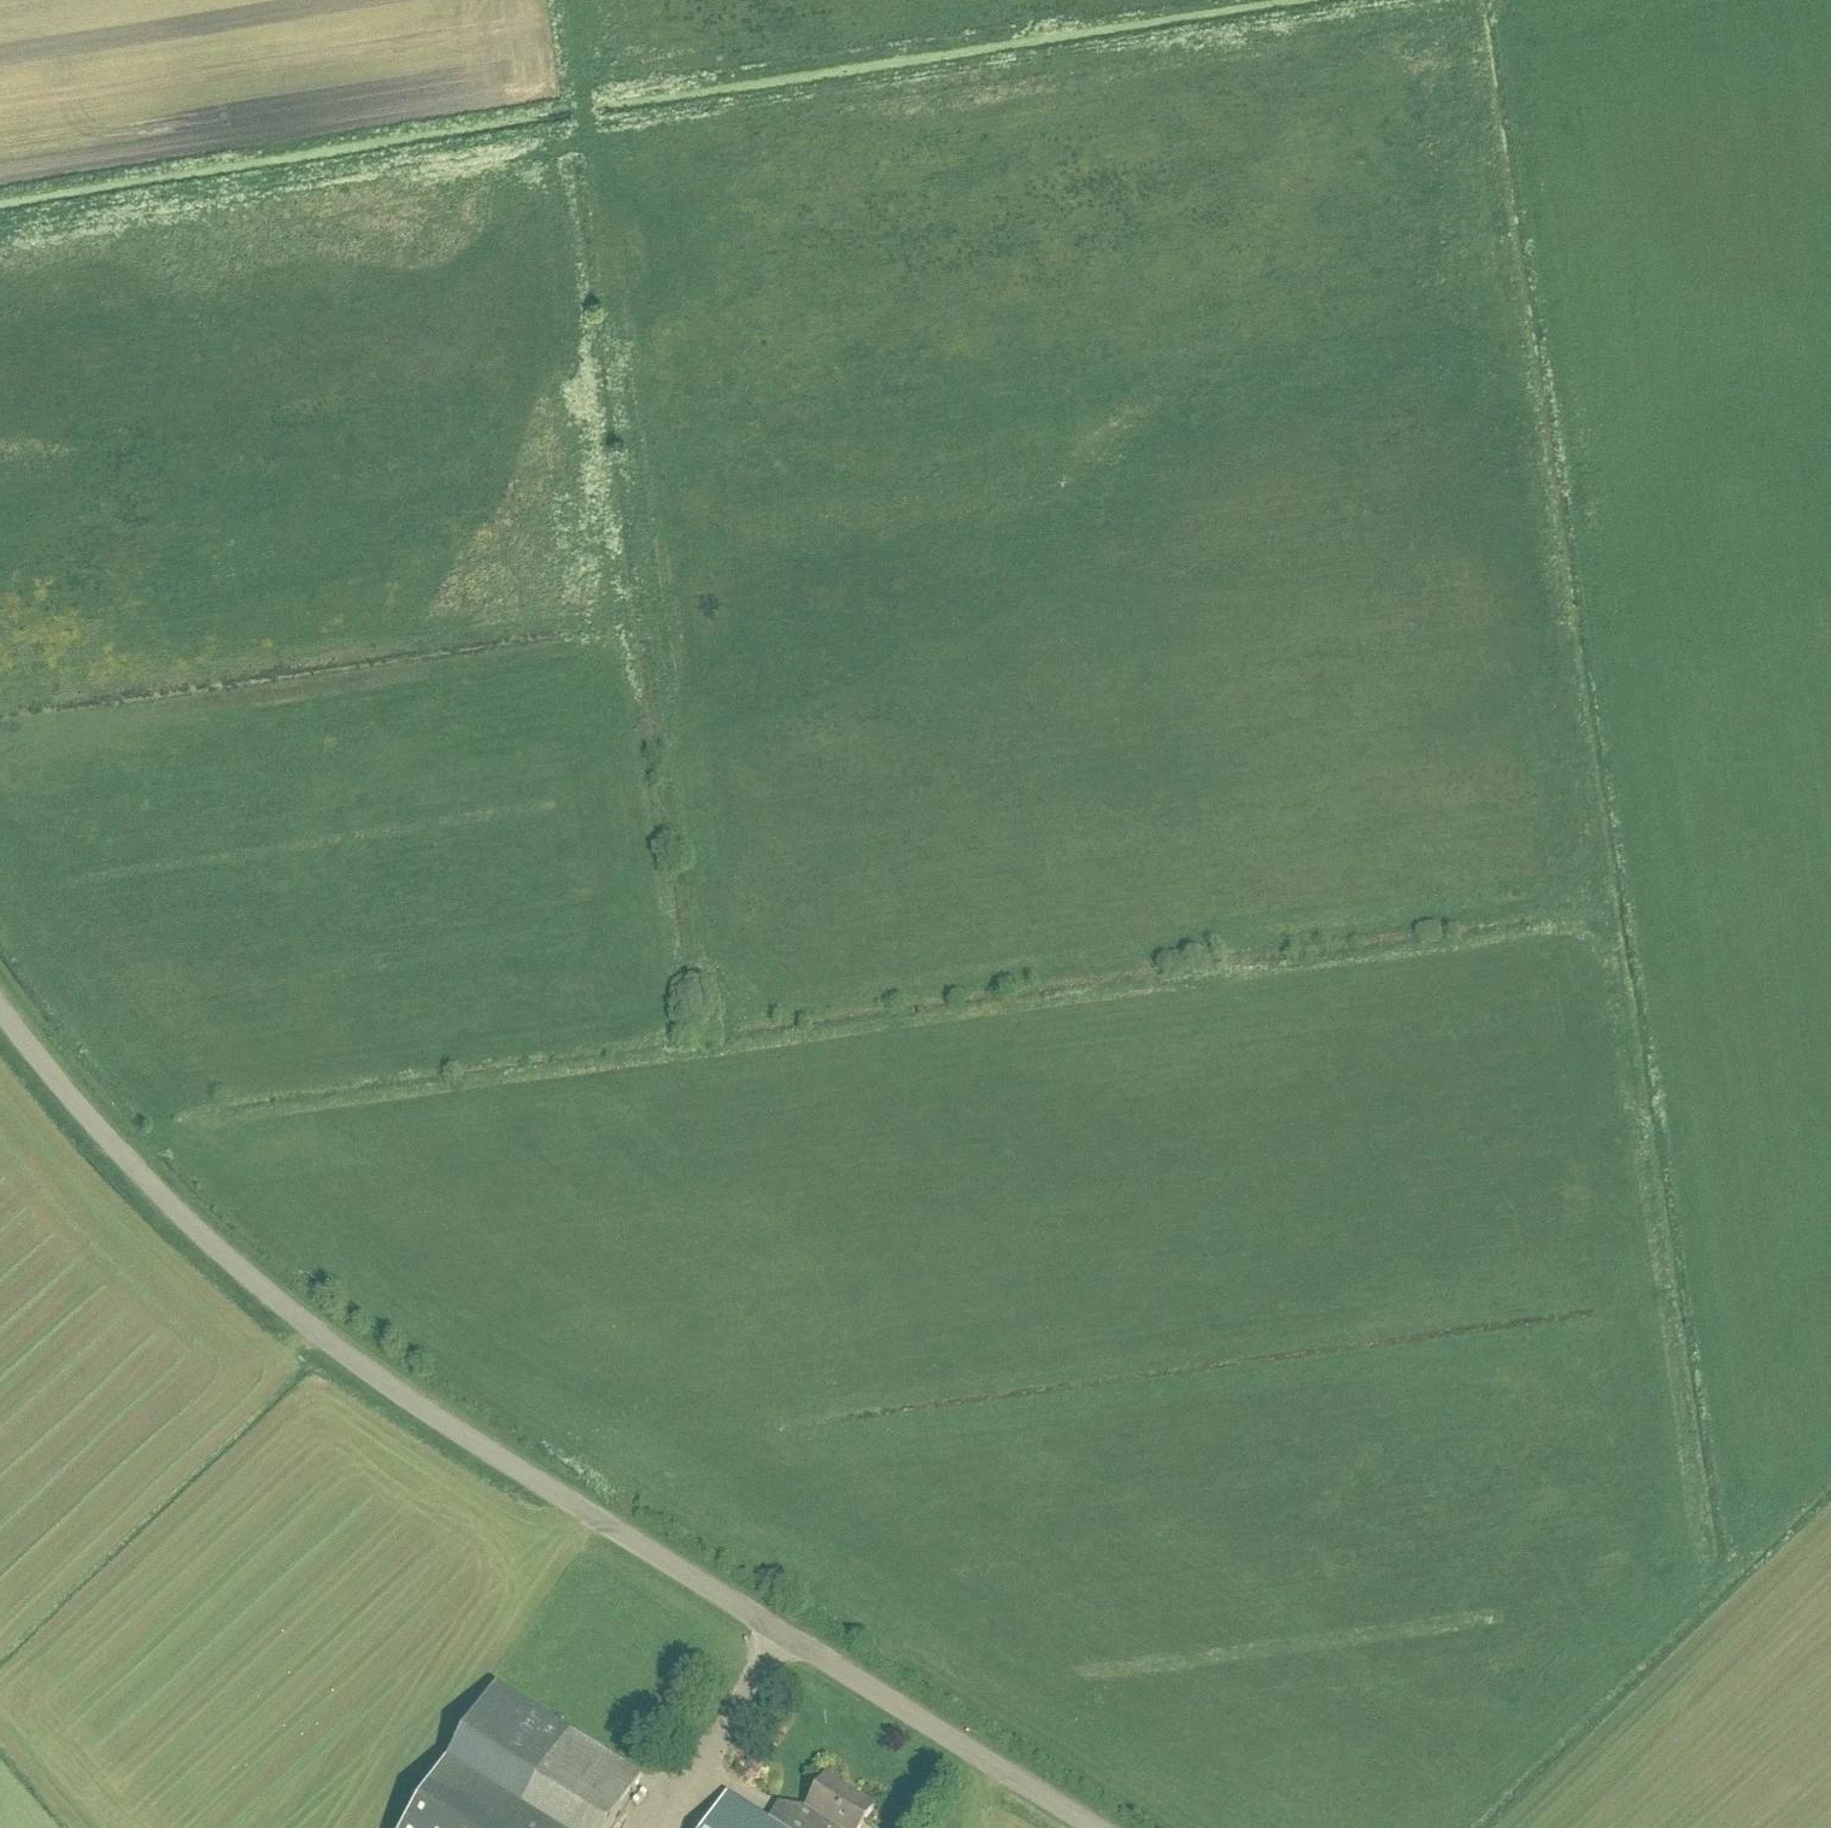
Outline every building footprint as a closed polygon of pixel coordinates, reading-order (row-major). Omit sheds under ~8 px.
[(411,1827),(612,1827),(643,1777),(497,1687),(411,1827)] [(874,1809),(827,1780),(808,1811),(814,1815),(808,1825),(783,1810),(773,1826),(727,1797),(708,1827),(862,1827),(874,1809)]
